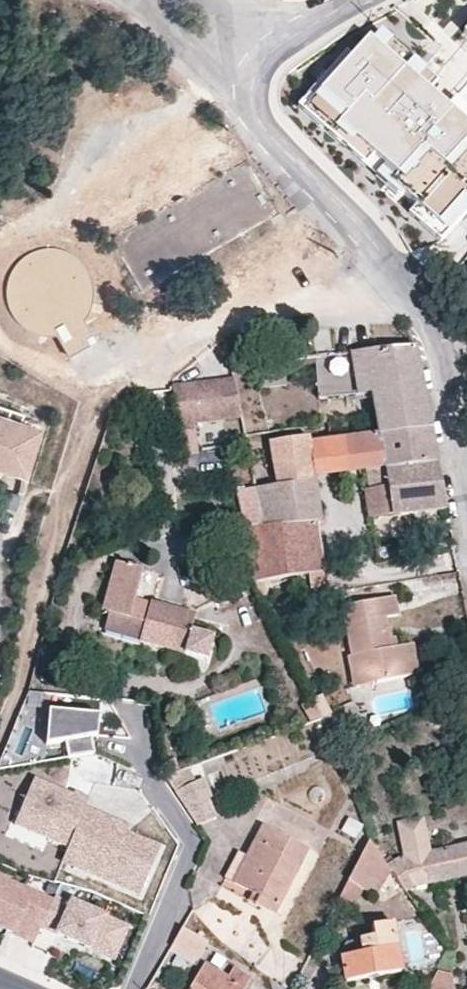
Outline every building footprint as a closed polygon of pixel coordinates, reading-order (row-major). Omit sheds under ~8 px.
[(294,103),(409,207),(406,211),(433,235),(466,198),(466,80),(454,95),(370,19),(294,103)] [(97,342),(83,322),(91,311),(96,297),(96,282),(91,267),(82,255),(70,247),(55,243),(40,244),(26,250),(14,260),(7,273),(4,288),(6,303),(13,316),(24,327),(38,333),(56,335),(69,357),(97,342)] [(383,434),(434,429),(419,347),(368,351),(375,394),(379,411),(383,434)] [(368,351),(351,353),(358,395),(375,394),(368,351)] [(174,389),(179,425),(242,421),(234,383),(174,389)] [(19,407),(0,403),(0,463),(25,468),(29,448),(24,447),(27,437),(32,438),(35,423),(17,419),(19,407)] [(372,516),(449,509),(434,429),(383,434),(348,437),(352,469),(372,467),(374,486),(370,488),(372,516)] [(278,486),(285,524),(319,522),(322,521),(317,473),(312,441),(310,433),(271,443),(278,486)] [(312,441),(317,473),(352,469),(348,437),(334,439),(312,441)] [(262,526),(285,524),(278,486),(255,489),(262,526)] [(274,581),(286,579),(325,572),(319,522),(285,524),(262,526),(246,528),(253,584),(274,581)] [(185,652),(194,610),(133,595),(139,567),(108,560),(97,611),(104,613),(107,614),(104,632),(130,638),(185,652)] [(253,584),(260,597),(277,594),(274,581),(253,584)] [(405,645),(393,647),(387,618),(399,616),(395,596),(344,606),(353,656),(349,656),(353,674),(375,670),(377,683),(411,676),(405,645)] [(288,631),(279,635),(283,643),(291,639),(288,631)] [(413,644),(405,645),(411,676),(418,674),(419,673),(413,644)] [(353,674),(355,687),(377,683),(375,670),(353,674)] [(311,698),(301,703),(308,719),(319,715),(311,698)] [(351,703),(319,715),(335,746),(363,734),(351,703)] [(91,738),(98,736),(99,716),(48,711),(46,746),(65,742),(68,758),(95,754),(91,738)] [(209,800),(212,799),(203,779),(195,782),(188,768),(165,777),(198,826),(216,818),(209,800)] [(35,817),(29,832),(23,845),(63,862),(85,809),(90,798),(75,792),(73,795),(34,779),(21,811),(35,817)] [(85,809),(63,862),(140,895),(152,867),(138,861),(146,842),(129,835),(96,821),(99,815),(85,809)] [(29,832),(35,817),(21,811),(14,825),(29,832)] [(131,829),(99,815),(96,821),(129,835),(131,829)] [(358,836),(361,822),(343,818),(340,832),(358,836)] [(428,851),(428,822),(403,821),(405,856),(402,857),(386,861),(390,869),(405,889),(423,884),(428,883),(466,875),(466,843),(428,851)] [(259,894),(255,902),(273,912),(308,850),(265,826),(248,855),(240,851),(226,876),(253,891),(259,894)] [(386,861),(370,840),(338,901),(354,908),(365,888),(375,893),(390,869),(386,861)] [(138,861),(152,867),(160,848),(146,842),(138,861)] [(41,928),(52,904),(0,880),(0,924),(16,931),(14,934),(35,943),(41,928)] [(248,898),(255,902),(259,894),(253,891),(248,898)] [(114,960),(128,928),(71,902),(70,905),(55,898),(52,904),(41,928),(114,960)] [(414,902),(408,907),(416,920),(423,915),(414,902)] [(369,934),(355,937),(357,952),(337,955),(340,979),(395,970),(387,919),(367,922),(369,934)] [(198,961),(208,943),(182,928),(172,946),(198,961)] [(250,979),(234,969),(228,978),(205,964),(190,988),(245,988),(250,979)] [(448,988),(451,976),(435,970),(426,988),(448,988)]
